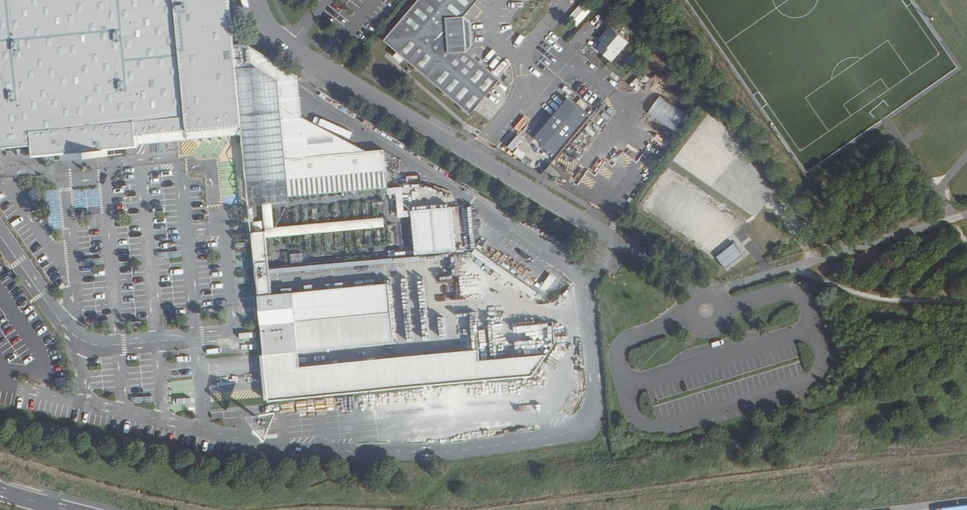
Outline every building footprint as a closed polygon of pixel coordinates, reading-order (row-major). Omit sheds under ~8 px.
[(383,184),(381,165),(379,146),(361,147),(299,111),(295,69),(270,53),(243,36),(231,36),(227,0),(0,0),(0,147),(29,144),(30,155),(55,153),(56,159),(104,155),(104,149),(135,146),(135,144),(240,136),(244,180),(245,202),(287,199),(286,192),(378,185),(383,184)] [(383,41),(468,113),(493,79),(459,52),(463,46),(461,20),(456,16),(469,0),(416,0),(383,41)] [(576,26),(591,11),(581,2),(567,18),(576,26)] [(609,32),(603,40),(598,46),(613,58),(630,37),(613,22),(607,30),(609,32)] [(600,38),(603,40),(609,32),(607,30),(600,38)] [(664,89),(670,83),(658,72),(652,79),(664,89)] [(658,96),(647,113),(673,131),(684,114),(658,96)] [(587,117),(567,100),(533,139),(553,156),(587,117)] [(515,134),(507,147),(513,151),(522,138),(515,134)] [(521,159),(525,154),(517,148),(513,153),(521,159)] [(552,176),(556,171),(549,165),(545,170),(552,176)] [(383,184),(378,185),(380,214),(406,212),(409,248),(431,246),(451,245),(447,200),(427,201),(406,203),(398,204),(396,183),(383,184)] [(264,258),(261,226),(248,227),(250,259),(253,294),(256,324),(258,354),(262,399),(297,396),(476,381),(524,377),(537,356),(475,361),(474,351),(294,366),(293,351),(398,342),(395,312),(393,282),(288,291),(267,293),(264,258)] [(723,267),(742,255),(734,243),(715,255),(723,267)]
